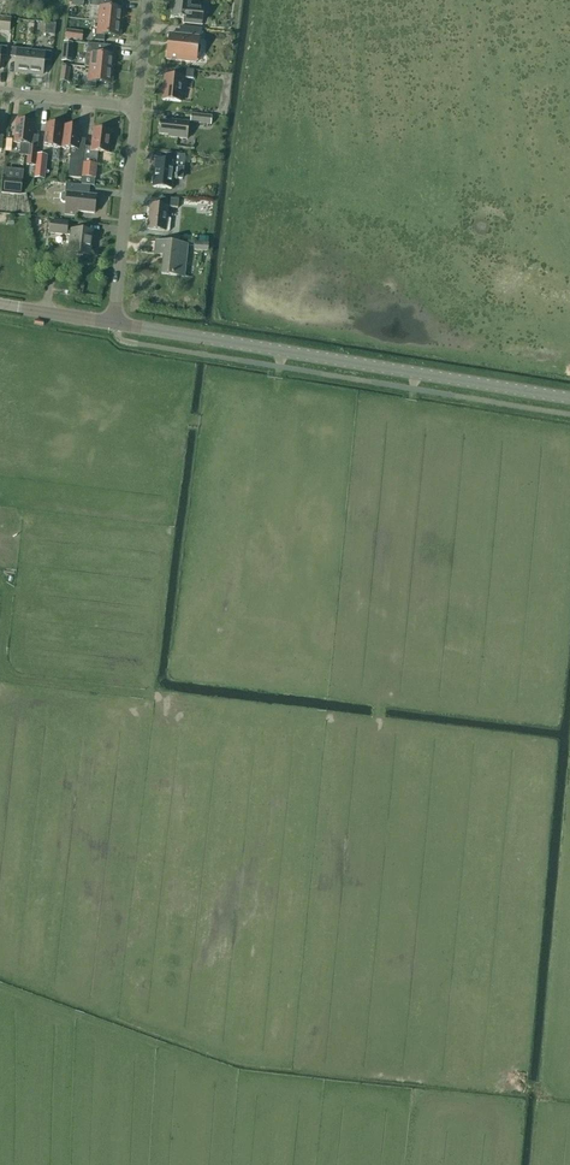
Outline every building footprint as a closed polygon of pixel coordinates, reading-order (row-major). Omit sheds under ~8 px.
[(90,6),(101,7),(99,21),(120,23),(122,9),(116,9),(117,0),(90,0),(90,6)] [(192,6),(192,0),(173,0),(172,17),(184,18),(183,24),(202,26),(204,7),(192,6)] [(10,32),(11,20),(0,19),(0,31),(10,32)] [(120,23),(99,21),(98,34),(95,34),(95,40),(104,41),(105,35),(119,37),(120,23)] [(170,33),(167,60),(190,62),(191,56),(196,56),(200,53),(201,48),(198,44),(198,37),(201,38),(202,29),(180,26),(179,34),(170,33)] [(83,32),(67,30),(65,39),(82,41),(83,32)] [(65,42),(63,61),(71,62),(73,43),(65,42)] [(113,56),(112,56),(113,46),(87,44),(85,67),(91,68),(112,70),(113,56)] [(29,73),(31,52),(17,51),(18,48),(11,47),(10,57),(16,57),(15,72),(29,73)] [(31,52),(29,73),(42,75),(44,60),(50,61),(51,52),(45,51),(44,53),(31,52)] [(62,67),(60,81),(67,82),(70,68),(62,67)] [(112,70),(91,68),(89,81),(87,81),(86,87),(95,88),(96,82),(110,84),(112,70)] [(193,79),(194,71),(175,69),(174,77),(165,76),(162,101),(180,102),(183,78),(193,79)] [(212,116),(192,114),(191,123),(211,125),(212,116)] [(17,121),(14,143),(21,143),(20,155),(28,156),(27,165),(35,166),(38,139),(31,138),(31,135),(33,123),(17,121)] [(186,139),(188,123),(170,121),(170,122),(160,121),(159,135),(168,136),(168,137),(186,139)] [(60,148),(63,126),(47,124),(45,146),(60,148)] [(65,126),(62,148),(70,149),(69,156),(72,156),(70,177),(81,179),(84,151),(78,150),(79,139),(80,128),(65,126)] [(97,152),(107,153),(110,131),(94,129),(92,148),(85,147),(83,164),(81,185),(93,186),(97,152)] [(185,155),(166,153),(165,162),(156,161),(153,187),(171,189),(172,179),(182,180),(183,170),(185,155)] [(38,155),(35,179),(45,180),(46,165),(44,165),(45,155),(38,155)] [(5,178),(4,190),(21,191),(22,180),(5,178)] [(66,184),(65,193),(61,195),(61,200),(63,202),(66,203),(65,214),(77,215),(77,211),(94,213),(96,196),(89,195),(90,186),(66,184)] [(179,200),(160,198),(159,206),(151,205),(149,230),(164,231),(164,230),(169,231),(170,219),(165,219),(167,207),(178,208),(179,200)] [(67,236),(69,222),(50,220),(49,234),(67,236)] [(89,254),(92,232),(70,230),(69,240),(73,241),(72,252),(89,254)] [(184,277),(187,246),(156,242),(155,254),(164,255),(162,275),(184,277)] [(209,243),(195,242),(194,251),(208,252),(209,243)]
